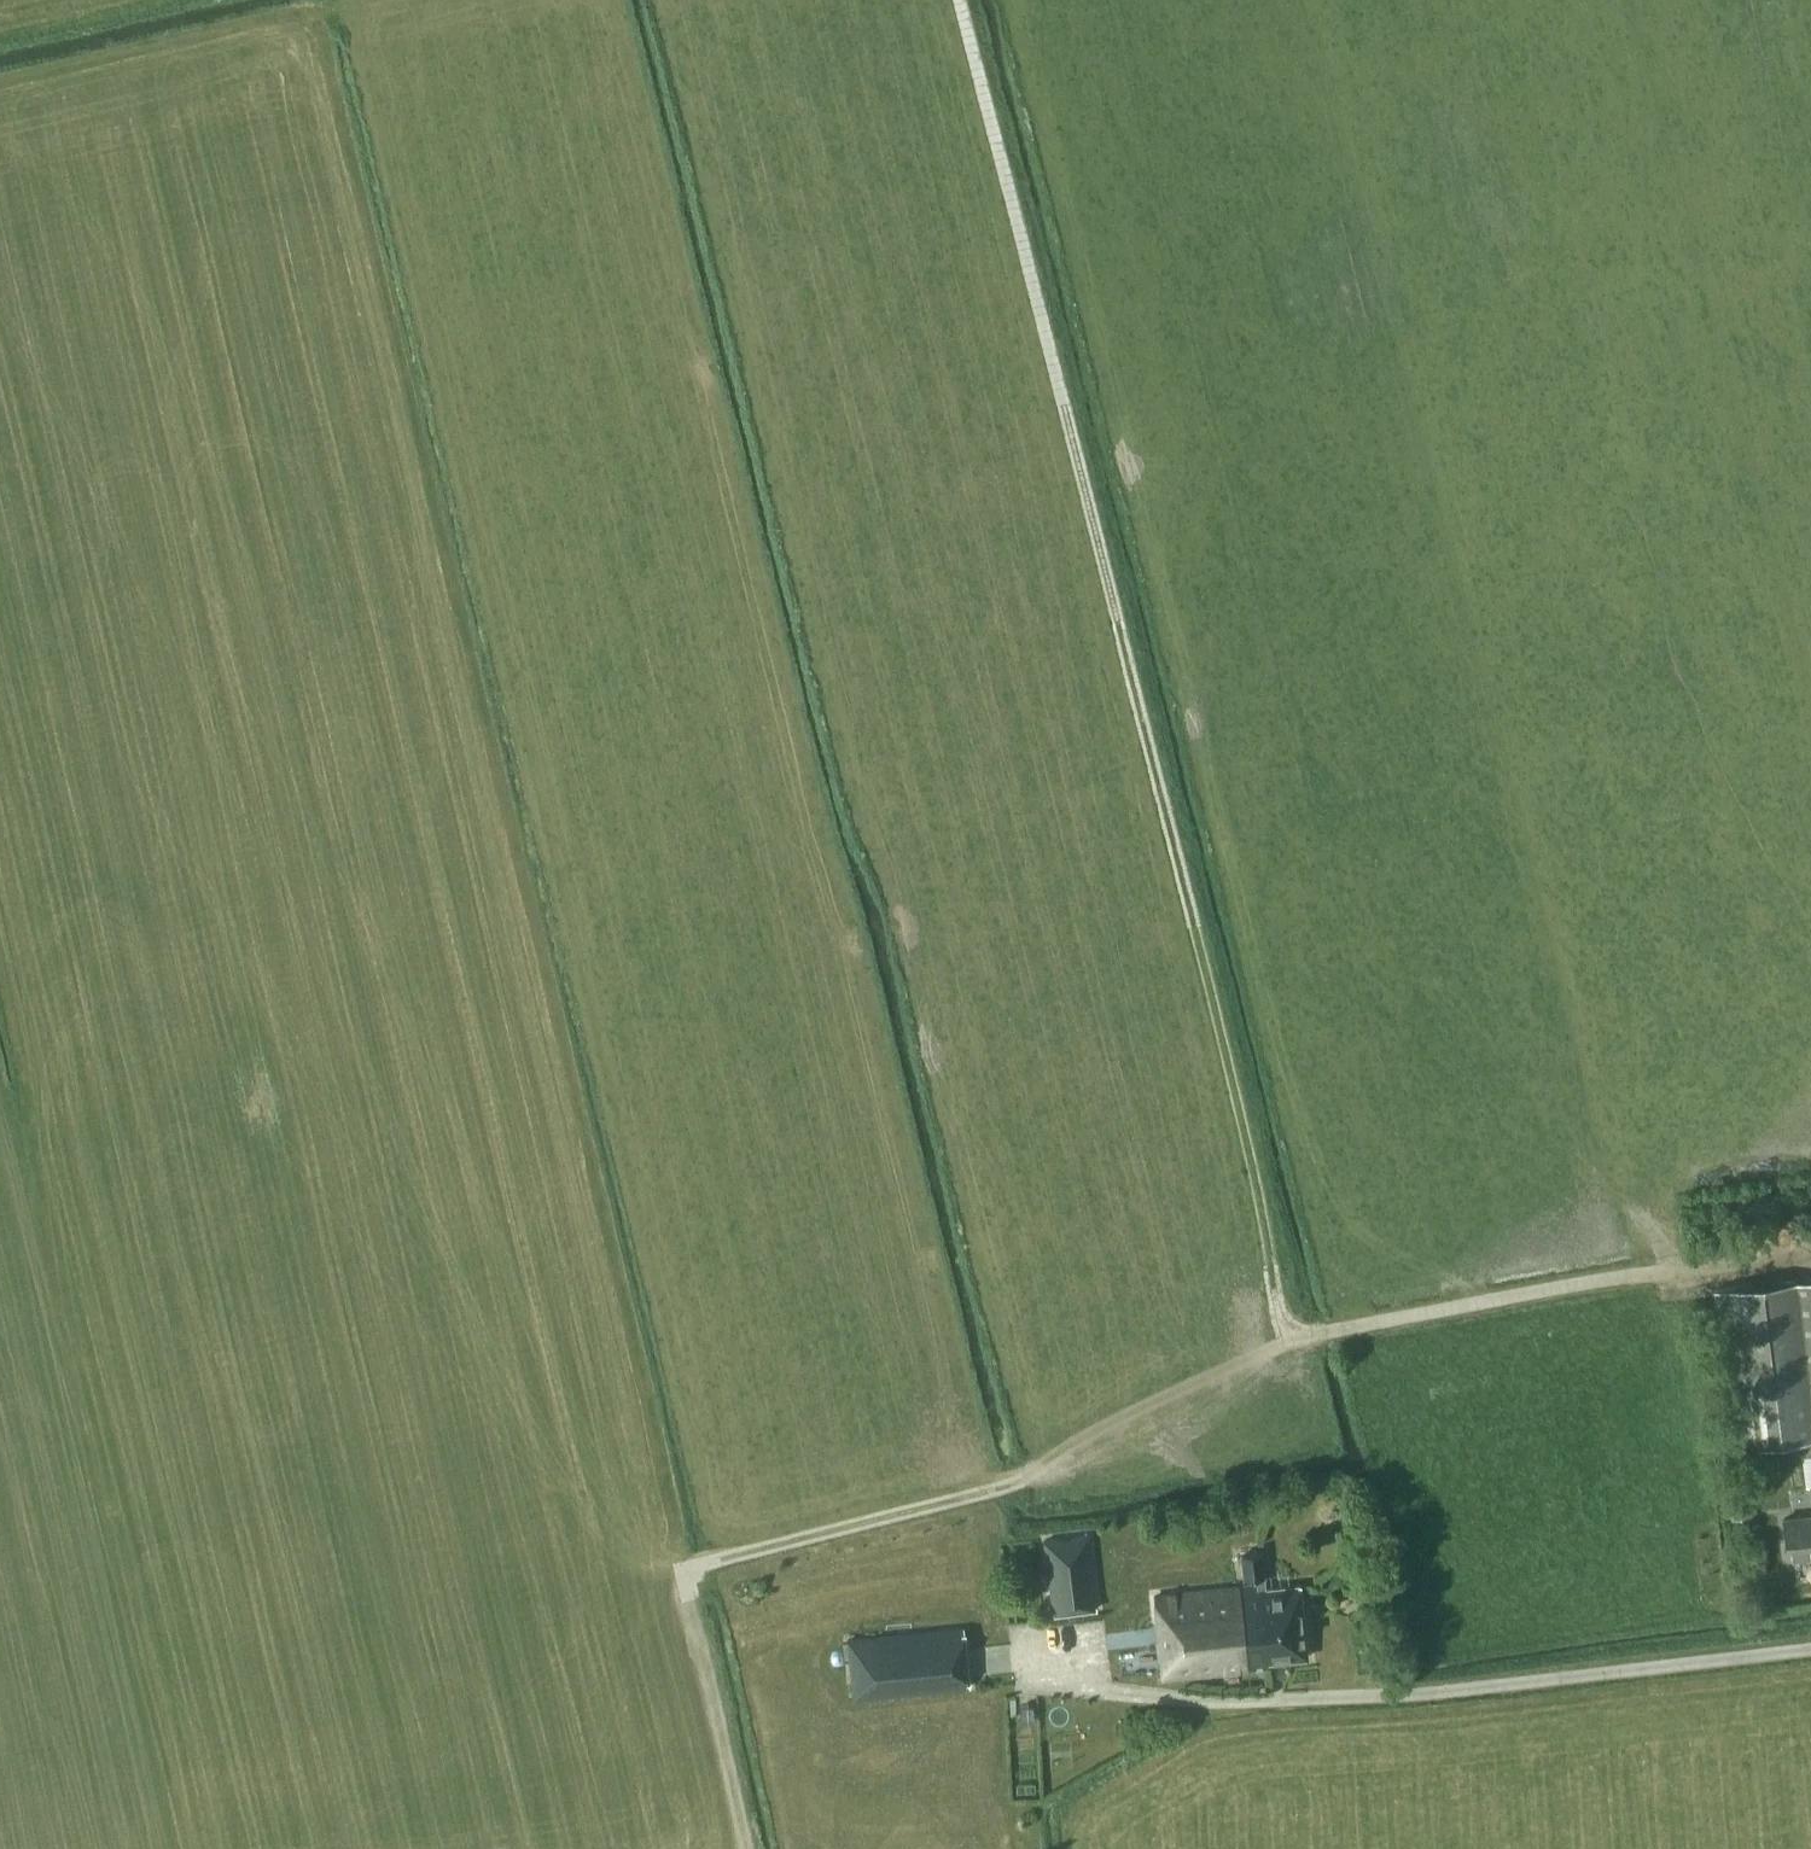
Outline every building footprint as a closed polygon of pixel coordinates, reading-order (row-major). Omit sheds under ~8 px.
[(1800,1439),(1809,1515),(1782,1518),(1787,1556),(1810,1554),(1810,1278),(1782,1281),(1800,1439)] [(1743,1446),(1800,1439),(1782,1281),(1724,1288),(1743,1446)] [(1053,1612),(1099,1606),(1089,1534),(1044,1540),(1053,1612)] [(1270,1580),(1266,1554),(1239,1558),(1243,1584),(1252,1583),(1253,1591),(1156,1603),(1165,1678),(1310,1660),(1300,1585),(1268,1589),(1267,1581),(1270,1580)] [(969,1683),(964,1626),(849,1637),(854,1694),(969,1683)]
